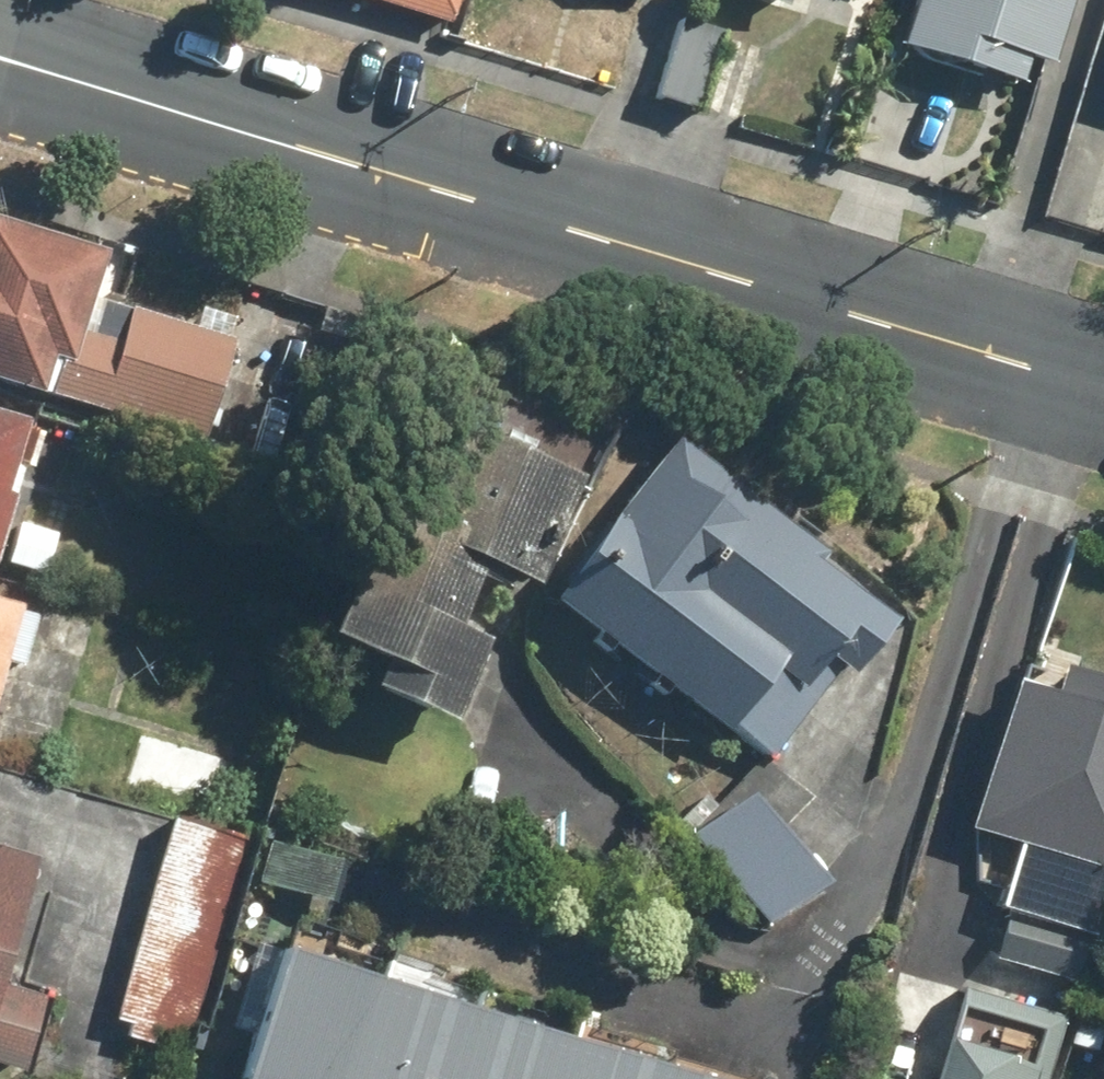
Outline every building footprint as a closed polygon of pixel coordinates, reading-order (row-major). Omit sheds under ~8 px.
[(896,42),(1015,77),(1023,51),(1048,58),(1065,0),(908,0),(896,42)] [(269,449),(289,381),(229,364),(236,340),(93,295),(108,243),(0,213),(0,367),(269,449)] [(548,574),(599,463),(448,392),(337,628),(398,655),(387,678),(458,711),(496,628),(459,611),(479,569),(501,579),(512,557),(548,574)] [(26,456),(34,459),(42,431),(30,427),(34,413),(0,403),(0,541),(26,456)] [(682,445),(558,605),(769,767),(833,683),(819,673),(828,661),(853,680),(893,629),(817,569),(826,558),(682,445)] [(23,515),(9,558),(49,570),(69,503),(54,499),(47,522),(23,515)] [(21,605),(0,598),(0,673),(21,605)] [(976,820),(1103,859),(1103,667),(1069,656),(1061,682),(1021,670),(976,820)] [(245,761),(142,728),(127,778),(231,811),(245,761)] [(827,878),(768,787),(706,828),(765,919),(827,878)] [(250,842),(174,819),(116,1013),(134,1018),(130,1032),(153,1039),(157,1026),(196,1037),(250,842)] [(38,853),(0,842),(0,978),(38,853)] [(1089,932),(1010,908),(996,953),(1074,977),(1089,932)] [(295,937),(253,1078),(737,1078),(295,937)] [(25,1061),(46,994),(0,980),(0,1054),(25,1061)] [(1072,1016),(963,983),(934,1078),(1053,1078),(1072,1016)]
